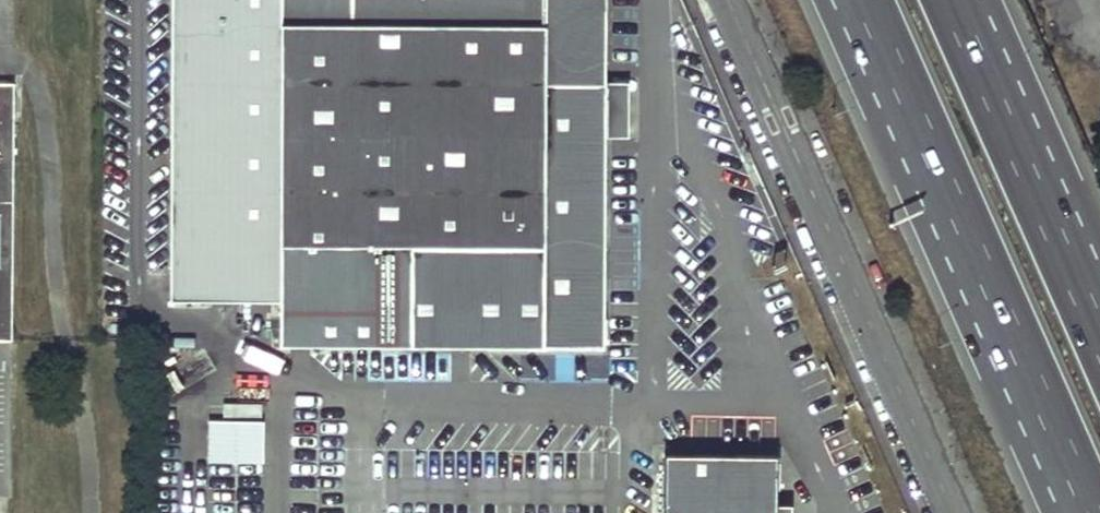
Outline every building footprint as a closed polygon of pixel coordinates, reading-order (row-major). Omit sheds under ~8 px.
[(281,136),(282,24),(282,0),(211,0),(210,136),(247,136),(281,136)] [(281,136),(281,168),(281,171),(281,201),(281,282),(363,282),(363,243),(412,243),(412,345),(604,345),(605,121),(622,121),(622,93),(605,93),(605,0),(413,0),(413,24),(350,24),(282,24),(281,136)] [(350,24),(413,24),(413,0),(350,0),(350,24)] [(11,339),(12,82),(0,82),(0,339),(11,339)] [(281,136),(247,136),(247,168),(281,168),(281,136)] [(281,201),(281,171),(180,170),(181,212),(241,212),(240,201),(281,201)] [(10,396),(10,358),(0,358),(0,396),(10,396)] [(208,416),(208,458),(265,457),(265,415),(208,416)] [(666,452),(665,512),(781,512),(781,502),(779,502),(779,453),(666,452)] [(781,502),(781,512),(794,512),(794,503),(781,502)]
